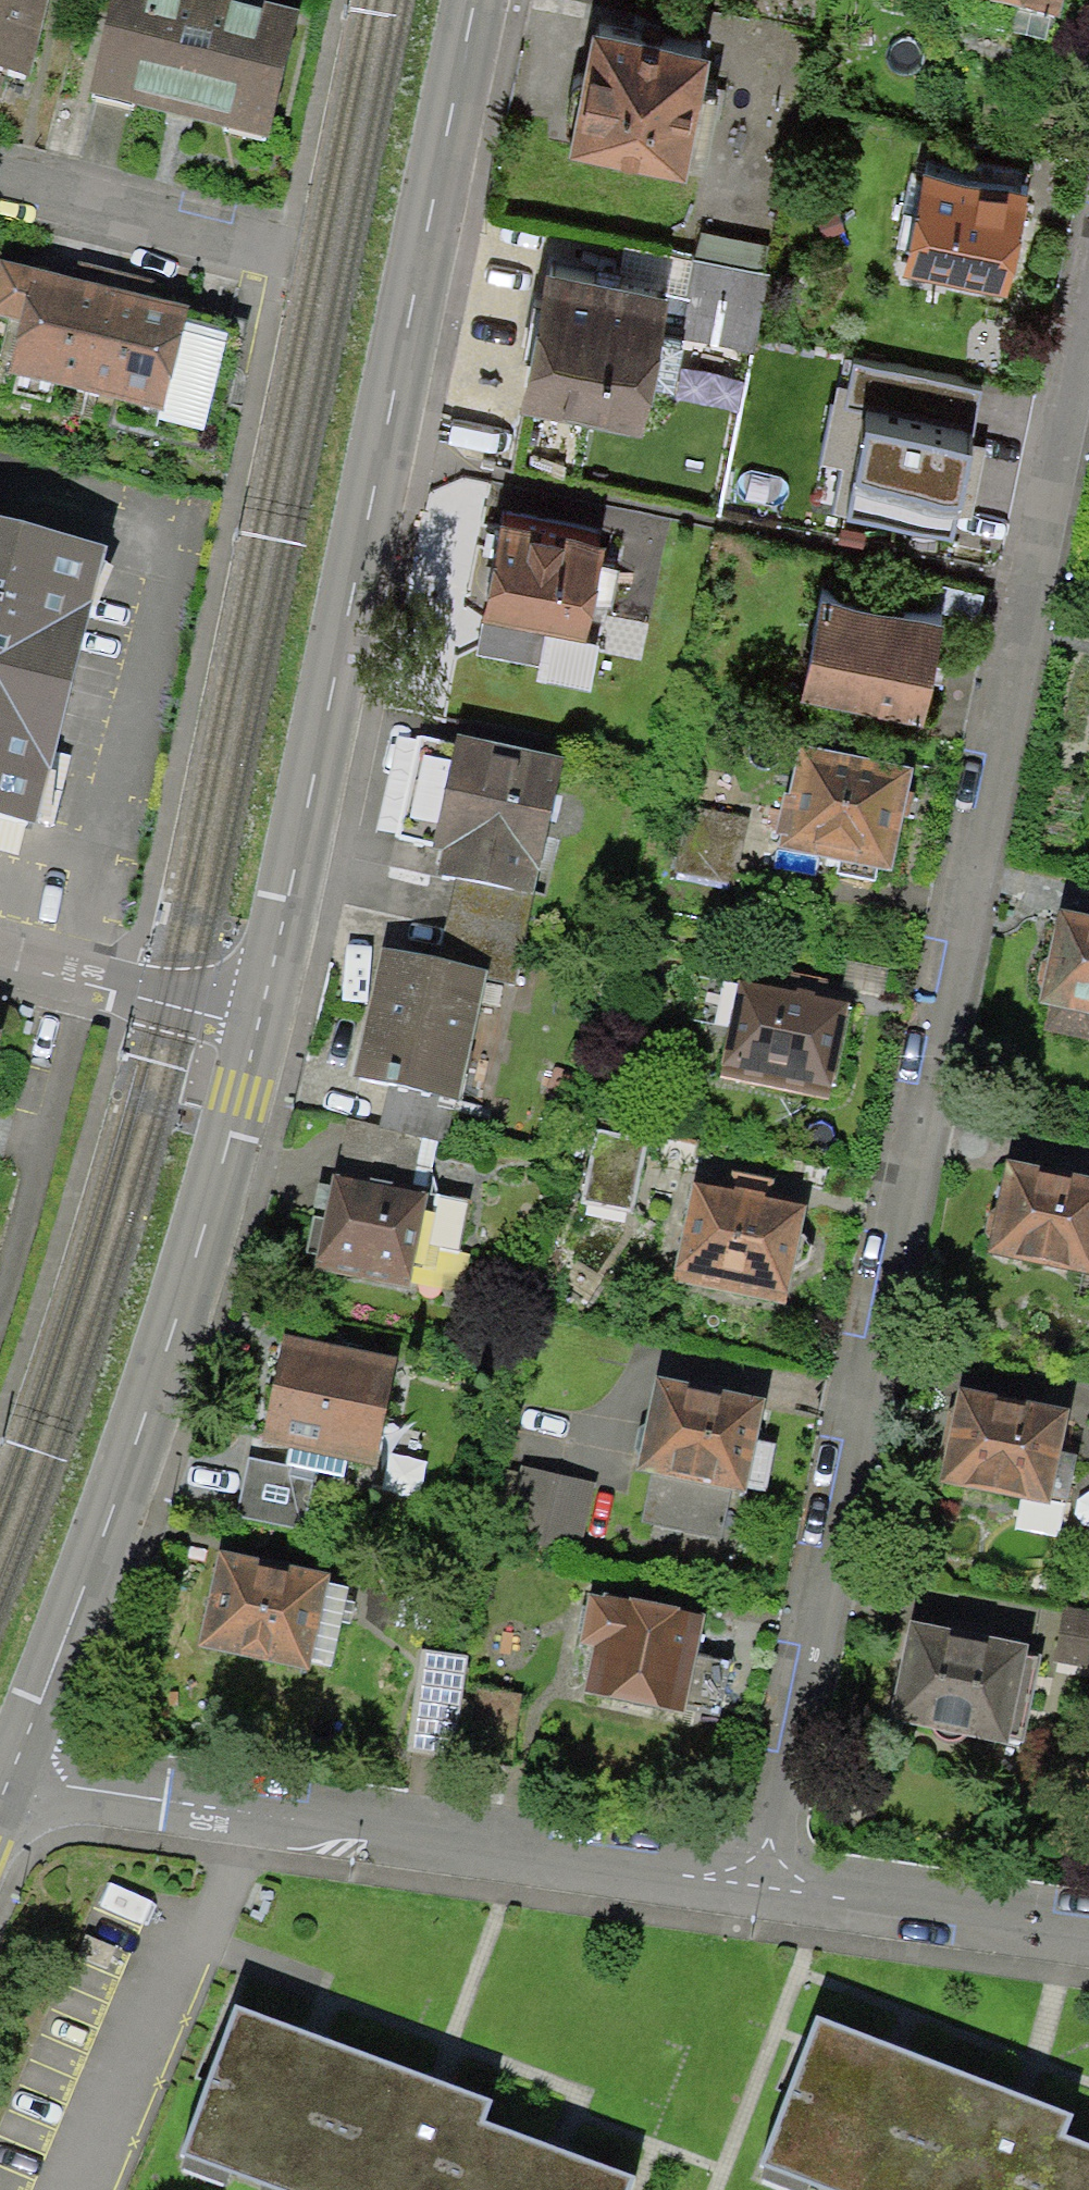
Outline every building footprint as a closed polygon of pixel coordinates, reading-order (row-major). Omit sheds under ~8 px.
[(32,83),(54,0),(0,0),(0,75),(32,83)] [(96,99),(268,144),(299,27),(197,0),(122,0),(96,99)] [(1002,14),(1047,22),(1051,0),(958,0),(957,5),(961,6),(957,27),(998,35),(1002,14)] [(589,31),(571,128),(663,145),(681,48),(589,31)] [(917,172),(906,169),(897,207),(909,209),(899,254),(992,274),(1012,180),(920,160),(917,172)] [(548,272),(525,383),(619,402),(642,291),(548,272)] [(10,387),(164,423),(189,314),(35,278),(10,387)] [(500,502),(481,590),(573,609),(577,592),(604,593),(610,561),(585,551),(591,521),(500,502)] [(41,834),(113,556),(0,527),(0,824),(41,834)] [(932,611),(815,585),(797,668),(914,693),(932,611)] [(527,895),(556,768),(410,736),(388,838),(436,848),(431,874),(447,877),(527,895)] [(900,769),(793,746),(772,844),(835,858),(832,872),(868,880),(871,865),(879,867),(900,769)] [(527,895),(447,877),(428,964),(470,974),(508,982),(527,895)] [(1034,1000),(1046,1003),(1041,1026),(1082,1035),(1087,1011),(1088,1011),(1088,920),(1052,913),(1034,1000)] [(428,964),(371,952),(346,1066),(445,1087),(470,974),(428,964)] [(849,1010),(745,988),(728,1067),(831,1090),(849,1010)] [(638,1139),(591,1129),(576,1198),(624,1208),(638,1139)] [(985,1245),(1079,1264),(1088,1214),(1088,1187),(1000,1169),(985,1245)] [(395,1279),(412,1194),(325,1177),(309,1262),(395,1279)] [(794,1205),(694,1184),(676,1272),(776,1292),(794,1205)] [(366,1458),(386,1371),(274,1347),(255,1433),(366,1458)] [(713,1536),(724,1479),(734,1481),(749,1404),(654,1385),(639,1462),(645,1463),(634,1520),(713,1536)] [(953,1397),(937,1475),(1034,1495),(1050,1417),(953,1397)] [(307,1471),(240,1456),(226,1518),(292,1533),(307,1471)] [(585,1482),(515,1468),(502,1536),(571,1550),(585,1482)] [(336,1597),(339,1586),(211,1560),(194,1641),(322,1667),(331,1620),(342,1622),(347,1599),(336,1597)] [(679,1655),(686,1621),(605,1605),(588,1688),(711,1713),(721,1663),(679,1655)] [(1065,1608),(1053,1663),(1088,1671),(1088,1613),(1065,1608)] [(909,1633),(892,1710),(991,1731),(1008,1655),(909,1633)] [(464,1656),(414,1649),(400,1748),(450,1755),(464,1656)] [(218,2007),(164,2157),(257,2189),(619,2189),(624,2177),(472,2123),(480,2101),(218,2007)] [(935,2061),(819,2015),(760,2163),(829,2189),(884,2189),(935,2061)] [(935,2061),(884,2189),(1037,2189),(1058,2138),(1068,2111),(935,2061)] [(1058,2138),(1037,2189),(1088,2189),(1088,2149),(1058,2138)]
